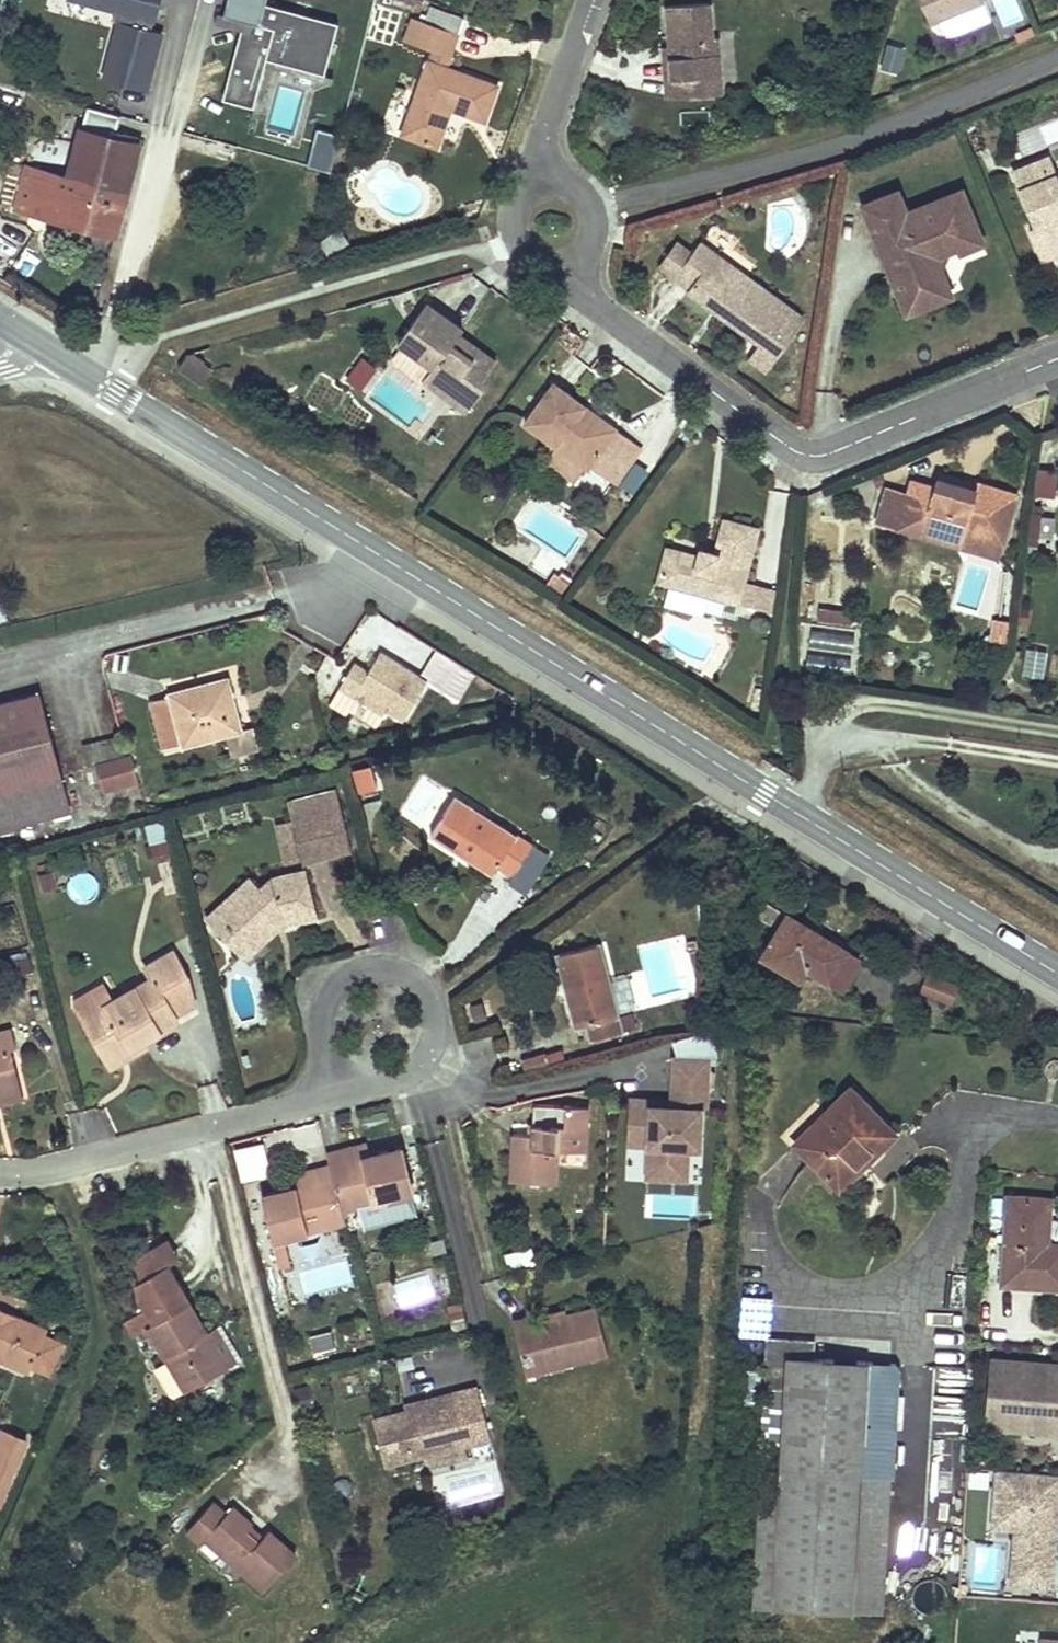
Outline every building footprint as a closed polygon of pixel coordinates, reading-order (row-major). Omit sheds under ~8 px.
[(68,0),(117,13),(115,23),(121,25),(107,76),(128,80),(127,88),(147,93),(163,35),(147,30),(150,22),(157,23),(160,9),(166,10),(169,0),(68,0)] [(225,18),(247,24),(245,33),(243,32),(224,101),(255,109),(268,61),(327,76),(332,57),(337,58),(340,47),(335,45),(340,24),(267,5),(268,0),(229,0),(225,18)] [(935,22),(950,16),(948,10),(966,3),(968,8),(986,1),(986,0),(925,0),(935,22)] [(713,37),(710,3),(666,7),(669,35),(670,48),(673,77),(667,78),(668,97),(700,95),(699,77),(722,75),(720,37),(713,37)] [(948,10),(950,16),(968,8),(966,3),(948,10)] [(416,45),(424,22),(417,19),(409,43),(416,45)] [(458,34),(424,22),(416,45),(449,58),(458,34)] [(1037,41),(1033,30),(1018,36),(1022,47),(1037,41)] [(892,77),(900,48),(883,43),(875,72),(892,77)] [(673,77),(670,48),(664,49),(667,78),(673,77)] [(501,88),(433,64),(407,138),(442,150),(453,119),(445,116),(448,109),(456,112),(489,124),(494,110),(501,88)] [(722,75),(699,77),(700,95),(724,94),(722,75)] [(456,112),(448,109),(445,116),(453,119),(456,112)] [(69,180),(27,170),(17,210),(116,236),(140,147),(114,140),(119,118),(87,110),(69,180)] [(329,169),(335,135),(316,131),(310,166),(329,169)] [(1019,171),(1043,224),(1036,227),(1049,258),(1057,254),(1057,168),(1053,156),(1019,171)] [(902,190),(867,204),(885,245),(895,241),(907,270),(896,274),(911,311),(939,300),(935,291),(941,279),(947,276),(940,261),(945,252),(963,246),(965,250),(987,241),(965,189),(910,211),(902,190)] [(895,241),(885,245),(896,274),(907,270),(895,241)] [(784,304),(699,242),(689,256),(672,279),(687,290),(686,292),(712,310),(715,306),(720,310),(717,314),(756,342),(746,356),(764,369),(796,324),(779,312),(784,304)] [(672,279),(689,256),(674,245),(657,268),(672,279)] [(941,279),(935,291),(939,300),(946,297),(954,293),(947,276),(941,279)] [(460,328),(426,303),(397,343),(401,346),(432,368),(423,381),(445,395),(453,385),(472,399),(481,387),(481,378),(493,360),(473,346),(466,340),(460,348),(450,340),(456,332),(460,328)] [(802,316),(784,304),(779,312),(796,324),(802,316)] [(460,348),(466,340),(456,332),(450,340),(460,348)] [(432,368),(401,346),(392,358),(394,366),(419,385),(423,381),(432,368)] [(223,374),(201,357),(190,370),(213,387),(223,374)] [(379,372),(365,361),(350,380),(364,391),(379,372)] [(551,384),(523,424),(549,443),(544,450),(550,454),(550,455),(556,447),(585,468),(589,471),(595,464),(618,481),(641,449),(603,421),(591,413),(588,417),(581,411),(584,407),(551,384)] [(453,385),(445,395),(463,409),(472,399),(453,385)] [(591,413),(584,407),(581,411),(588,417),(591,413)] [(550,455),(550,454),(546,459),(575,480),(585,468),(556,447),(550,455)] [(1056,497),(1057,474),(1042,473),(1040,496),(1056,497)] [(982,488),(944,477),(941,484),(979,496),(982,488)] [(1006,541),(1020,493),(983,483),(982,488),(979,496),(941,484),(930,481),(919,478),(916,491),(899,487),(893,490),(886,515),(889,522),(905,526),(906,524),(929,530),(928,534),(964,545),(1002,556),(1006,541)] [(1041,529),(1043,508),(1035,507),(1032,528),(1041,529)] [(693,556),(662,551),(657,583),(740,597),(773,602),(775,579),(743,574),(752,524),(738,521),(715,517),(709,552),(694,550),(693,556)] [(1040,540),(1041,529),(1032,528),(1031,539),(1040,540)] [(1039,548),(1040,540),(1031,539),(1030,547),(1039,548)] [(548,582),(562,592),(573,578),(563,571),(560,575),(555,572),(548,582)] [(851,623),(852,613),(817,609),(816,619),(851,623)] [(1030,625),(1031,613),(1021,612),(1020,623),(1030,625)] [(438,688),(456,659),(436,647),(419,675),(424,678),(424,679),(438,688)] [(1042,681),(1048,652),(1027,648),(1021,677),(1042,681)] [(400,719),(424,679),(424,678),(419,675),(401,664),(378,650),(367,671),(352,662),(336,688),(348,695),(382,715),(385,710),(400,719)] [(224,736),(242,731),(228,679),(198,687),(169,694),(170,699),(153,704),(166,752),(224,736)] [(339,711),(348,695),(336,688),(327,704),(339,711)] [(70,812),(39,693),(0,703),(0,830),(70,812)] [(242,731),(224,736),(230,759),(260,751),(253,729),(242,731)] [(131,756),(96,764),(101,778),(111,775),(113,781),(136,775),(131,756)] [(377,787),(371,766),(354,770),(360,792),(377,787)] [(332,788),(292,800),(296,815),(337,805),(332,788)] [(530,839),(455,793),(431,833),(459,849),(462,843),(470,848),(468,854),(492,869),(498,859),(513,868),(530,839)] [(302,854),(303,856),(351,844),(340,804),(337,805),(296,815),(292,816),(293,819),(302,854)] [(277,824),(287,858),(302,854),(293,819),(277,824)] [(163,823),(146,827),(153,857),(171,852),(163,823)] [(545,847),(530,839),(513,868),(508,877),(524,886),(545,847)] [(462,843),(459,849),(468,854),(470,848),(462,843)] [(204,910),(238,946),(278,910),(281,919),(316,910),(303,863),(268,872),(258,882),(248,870),(204,910)] [(53,873),(37,877),(41,893),(58,889),(53,873)] [(278,910),(238,946),(244,953),(281,919),(278,910)] [(819,936),(787,917),(763,957),(800,978),(806,967),(830,981),(847,952),(819,936)] [(701,949),(698,938),(688,940),(690,951),(701,949)] [(624,1027),(603,941),(557,950),(565,983),(571,981),(574,992),(568,994),(575,1025),(587,1022),(591,1035),(624,1027)] [(154,975),(83,1010),(107,1057),(181,1019),(177,1010),(194,1002),(188,973),(172,948),(147,962),(154,975)] [(859,960),(847,952),(830,981),(842,989),(859,960)] [(29,959),(11,964),(16,976),(33,972),(29,959)] [(927,975),(921,991),(953,1002),(958,986),(927,975)] [(571,981),(565,983),(568,994),(574,992),(571,981)] [(470,1024),(486,1021),(484,1006),(467,1009),(470,1024)] [(25,1086),(13,1045),(19,1044),(13,1026),(0,1029),(0,1093),(25,1086)] [(701,1131),(702,1106),(707,1107),(709,1056),(677,1055),(674,1104),(654,1103),(654,1097),(630,1096),(628,1140),(651,1141),(650,1163),(688,1164),(689,1143),(689,1130),(701,1131)] [(542,1057),(501,1067),(505,1081),(545,1071),(542,1057)] [(0,1093),(0,1102),(27,1094),(25,1086),(0,1093)] [(895,1133),(851,1089),(796,1143),(840,1188),(895,1133)] [(583,1150),(587,1104),(534,1099),(533,1120),(532,1131),(514,1130),(510,1177),(554,1180),(556,1148),(583,1150)] [(533,1120),(515,1119),(514,1130),(532,1131),(533,1120)] [(700,1143),(701,1131),(689,1130),(689,1143),(700,1143)] [(366,1141),(344,1147),(347,1159),(369,1153),(366,1141)] [(344,1147),(329,1151),(332,1163),(344,1209),(413,1191),(401,1145),(369,1153),(347,1159),(344,1147)] [(344,1209),(332,1163),(315,1167),(318,1179),(294,1186),(263,1194),(275,1239),(347,1220),(344,1209)] [(687,1175),(688,1164),(650,1163),(649,1174),(687,1175)] [(315,1167),(291,1174),(294,1186),(318,1179),(315,1167)] [(1008,1197),(1002,1285),(1057,1289),(1057,1245),(1046,1243),(1048,1199),(1008,1197)] [(168,1265),(179,1258),(169,1241),(134,1262),(145,1279),(168,1264),(168,1265)] [(534,1265),(530,1251),(506,1257),(509,1271),(534,1265)] [(168,1265),(168,1264),(145,1279),(139,1282),(142,1298),(150,1312),(157,1323),(150,1328),(152,1331),(190,1393),(231,1367),(245,1358),(224,1324),(210,1332),(168,1265)] [(939,1312),(954,1310),(952,1277),(937,1278),(939,1312)] [(460,1301),(447,1304),(452,1324),(465,1321),(460,1301)] [(514,1315),(527,1368),(610,1349),(598,1301),(567,1309),(554,1313),(535,1318),(533,1310),(514,1315)] [(553,1306),(554,1313),(567,1309),(565,1302),(553,1306)] [(12,1309),(0,1303),(0,1310),(11,1314),(12,1309)] [(46,1333),(50,1325),(12,1309),(11,1314),(0,1310),(0,1354),(31,1368),(34,1362),(46,1333)] [(150,1328),(157,1323),(150,1312),(129,1325),(138,1339),(152,1331),(150,1328)] [(454,1330),(466,1327),(465,1321),(452,1324),(454,1330)] [(816,1341),(766,1337),(767,1326),(741,1325),(739,1357),(765,1358),(751,1604),(854,1610),(862,1474),(889,1476),(896,1364),(815,1359),(816,1347),(816,1341)] [(66,1340),(46,1333),(34,1362),(51,1370),(66,1340)] [(311,1339),(313,1353),(337,1349),(335,1335),(311,1339)] [(984,1427),(1017,1430),(1017,1422),(1034,1423),(1035,1409),(1041,1410),(1040,1417),(1057,1419),(1057,1365),(990,1359),(984,1427)] [(408,1408),(375,1417),(387,1462),(429,1451),(466,1441),(454,1390),(436,1394),(438,1401),(408,1408)] [(436,1394),(407,1402),(408,1408),(438,1401),(436,1394)] [(1040,1417),(1041,1410),(1035,1409),(1034,1423),(1017,1422),(1017,1430),(1057,1433),(1057,1419),(1040,1417)] [(3,1431),(0,1439),(0,1466),(13,1471),(26,1442),(3,1431)] [(466,1441),(429,1451),(434,1466),(471,1456),(466,1441)] [(13,1471),(0,1466),(0,1504),(13,1471)] [(1057,1479),(1057,1475),(995,1469),(990,1525),(1013,1527),(1008,1581),(1049,1584),(1054,1528),(1047,1527),(1048,1515),(1055,1516),(1057,1479)] [(882,1612),(889,1476),(862,1474),(854,1610),(882,1612)] [(201,1544),(263,1594),(295,1556),(268,1533),(262,1540),(258,1545),(244,1534),(249,1529),(252,1525),(230,1507),(223,1516),(210,1504),(182,1535),(197,1549),(201,1544)] [(249,1529),(244,1534),(258,1545),(262,1540),(249,1529)]
